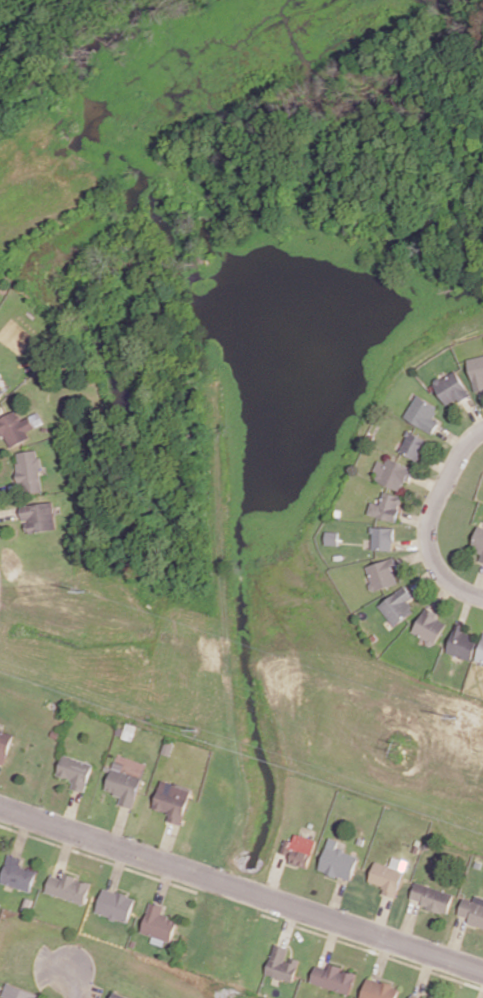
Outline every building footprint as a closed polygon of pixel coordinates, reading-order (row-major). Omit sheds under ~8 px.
[(482,390),(482,355),(468,359),(475,391),(482,390)] [(446,406),(470,394),(457,369),(434,381),(446,406)] [(433,418),(439,407),(418,394),(404,416),(432,434),(440,422),(433,418)] [(27,431),(43,424),(39,412),(20,420),(16,410),(0,417),(0,431),(7,448),(30,438),(27,431)] [(399,451),(418,461),(429,440),(409,430),(399,451)] [(14,452),(18,482),(22,482),(23,493),(42,491),(37,449),(14,452)] [(386,462),(379,460),(373,481),(401,489),(403,481),(410,483),(415,466),(387,458),(386,462)] [(401,495),(383,492),(381,504),(370,502),(368,515),(397,520),(401,495)] [(56,529),(52,501),(19,506),(21,521),(26,520),(27,533),(56,529)] [(478,525),(470,548),(481,552),(478,561),(482,562),(482,526),(478,525)] [(393,550),(393,527),(371,527),(371,549),(393,550)] [(338,532),(325,531),(325,544),(338,545),(338,532)] [(372,591),(401,582),(393,557),(364,566),(372,591)] [(414,597),(407,585),(378,603),(391,626),(414,612),(408,601),(414,597)] [(435,645),(446,620),(422,609),(411,634),(435,645)] [(472,659),(477,636),(462,633),(464,625),(453,623),(447,654),(472,659)] [(6,764),(13,733),(0,730),(0,763),(6,764)] [(71,789),(87,792),(93,762),(62,755),(58,776),(73,779),(71,789)] [(121,795),(119,804),(133,808),(143,778),(123,771),(125,765),(114,761),(105,790),(121,795)] [(182,824),(192,789),(162,780),(154,807),(169,812),(167,820),(182,824)] [(291,856),(289,863),(309,867),(315,838),(294,834),(293,841),(285,839),(281,854),(291,856)] [(352,879),(358,854),(336,849),(338,839),(328,837),(319,871),(352,879)] [(20,865),(23,858),(9,854),(0,882),(30,892),(37,871),(20,865)] [(395,898),(404,870),(375,861),(369,881),(383,885),(380,894),(395,898)] [(84,905),(91,882),(63,873),(61,878),(50,875),(45,892),(84,905)] [(409,901),(448,913),(453,893),(415,881),(409,901)] [(96,914),(129,922),(135,896),(102,888),(96,914)] [(469,917),(467,923),(482,928),(482,898),(474,895),(473,901),(463,898),(458,914),(469,917)] [(177,919),(161,914),(164,905),(150,902),(141,932),(153,936),(152,940),(170,945),(177,919)] [(288,948),(275,943),(265,973),(293,982),(300,960),(286,956),(288,948)] [(356,972),(328,964),(327,968),(315,965),(310,983),(350,993),(356,972)] [(399,987),(367,977),(361,997),(396,997),(399,987)] [(39,993),(7,983),(3,997),(38,997),(39,993)]
